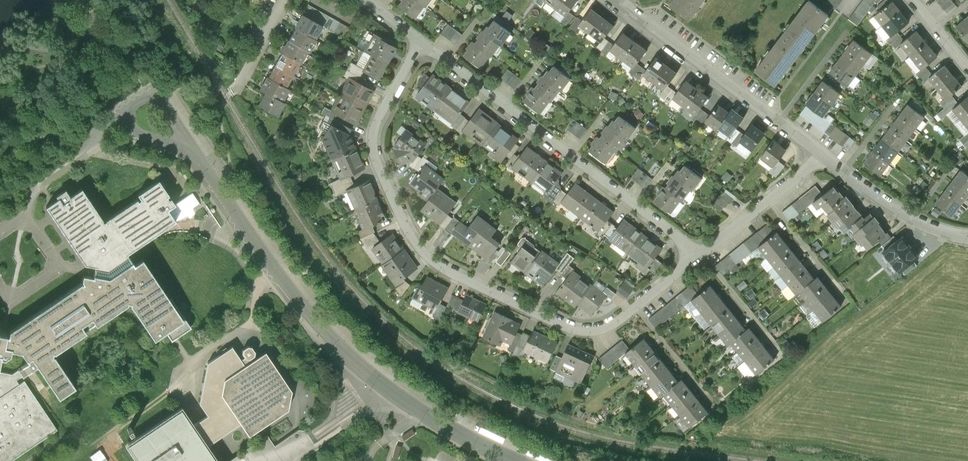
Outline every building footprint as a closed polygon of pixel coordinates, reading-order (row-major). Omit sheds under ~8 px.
[(424,5),(418,0),(403,0),(399,6),(415,18),(424,5)] [(555,11),(563,0),(546,0),(544,3),(555,11)] [(555,11),(565,18),(569,12),(578,0),(563,0),(555,11)] [(670,6),(689,20),(704,0),(674,0),(670,6)] [(826,3),(835,10),(843,0),(828,0),(826,3)] [(849,20),(857,26),(877,0),(864,0),(849,20)] [(949,15),(958,8),(952,0),(936,0),(949,15)] [(874,17),(882,26),(900,11),(892,2),(874,17)] [(808,3),(790,26),(809,41),(827,18),(808,3)] [(304,16),(324,28),(339,36),(345,25),(306,4),(300,14),(304,16)] [(500,17),(507,21),(511,13),(504,10),(500,17)] [(577,28),(589,36),(601,18),(590,10),(582,21),(577,28)] [(909,22),(900,11),(882,26),(891,37),(897,32),(909,22)] [(574,16),(569,12),(565,18),(562,22),(567,26),(574,16)] [(296,29),(297,29),(317,40),(324,28),(304,16),(296,29)] [(582,21),(577,18),(570,28),(575,31),(577,28),(582,21)] [(613,27),(601,18),(589,36),(600,44),(604,38),(613,27)] [(966,19),(955,28),(967,43),(967,22),(966,19)] [(487,26),(483,32),(499,44),(501,45),(510,33),(494,21),(489,28),(487,26)] [(447,24),(440,34),(454,45),(461,35),(447,24)] [(790,26),(773,49),(792,64),(809,41),(790,26)] [(297,29),(290,42),(309,52),(310,53),(317,40),(297,29)] [(536,34),(530,30),(525,38),(531,41),(536,34)] [(479,39),(474,44),(489,56),(490,56),(499,44),(483,32),(482,31),(477,37),(479,39)] [(900,44),(910,56),(925,43),(916,31),(904,41),(900,44)] [(890,45),(891,44),(900,36),(897,32),(891,37),(886,41),(890,45)] [(364,51),(372,56),(388,65),(397,49),(381,40),(382,38),(374,34),(368,44),(364,51)] [(609,51),(622,60),(635,43),(622,34),(614,45),(609,51)] [(904,41),(900,36),(891,44),(895,49),(900,44),(904,41)] [(597,48),(601,52),(609,42),(604,38),(600,44),(597,48)] [(357,47),(364,51),(368,44),(361,39),(357,47)] [(282,53),(283,54),(301,64),(302,64),(309,52),(290,42),(289,41),(282,53)] [(854,41),(846,51),(864,64),(872,54),(854,41)] [(480,68),(489,56),(474,44),(471,42),(466,48),(468,50),(464,55),(480,68)] [(614,45),(609,42),(601,52),(606,55),(609,51),(614,45)] [(646,51),(635,43),(622,60),(633,68),(637,63),(646,51)] [(936,56),(925,43),(910,56),(921,69),(925,66),(936,56)] [(774,87),(792,64),(773,49),(755,72),(774,87)] [(856,75),(864,64),(846,51),(838,62),(856,75)] [(283,54),(276,66),(294,76),(301,64),(283,54)] [(379,81),(388,65),(372,56),(364,70),(363,72),(379,81)] [(643,76),(653,83),(666,66),(656,59),(647,71),(643,76)] [(848,85),(856,75),(838,62),(831,72),(848,85)] [(351,63),(347,70),(357,76),(360,78),(363,72),(364,70),(351,63)] [(629,73),(634,77),(641,67),(637,63),(633,68),(629,73)] [(287,88),(294,76),(276,66),(269,79),(287,88)] [(676,74),(666,66),(653,83),(663,91),(667,86),(676,74)] [(915,74),(919,78),(929,70),(925,66),(921,69),(915,74)] [(929,79),(937,89),(953,76),(944,66),(933,76),(929,79)] [(548,70),(543,77),(560,89),(561,90),(570,79),(554,67),(550,71),(548,70)] [(647,71),(641,67),(634,77),(639,81),(643,76),(647,71)] [(514,90),(521,80),(507,69),(499,79),(514,90)] [(354,81),(357,76),(347,70),(344,76),(348,78),(354,81)] [(933,76),(929,70),(919,78),(923,83),(929,79),(933,76)] [(418,84),(423,89),(431,79),(425,74),(418,84)] [(418,95),(436,109),(451,89),(434,75),(431,79),(423,89),(418,95)] [(540,83),(535,89),(549,100),(550,101),(560,89),(543,77),(542,76),(538,81),(540,83)] [(961,86),(953,76),(937,89),(946,99),(951,95),(961,86)] [(261,90),(266,94),(283,103),(290,90),(287,88),(269,79),(268,78),(261,90)] [(348,78),(339,95),(364,108),(373,92),(354,81),(348,78)] [(673,99),(684,108),(697,90),(686,82),(677,93),(673,99)] [(824,83),(815,94),(831,106),(839,95),(824,83)] [(659,96),(664,100),(672,89),(667,86),(663,91),(659,96)] [(540,113),(549,100),(535,89),(532,87),(526,94),(528,95),(524,101),(540,113)] [(469,103),(451,89),(436,109),(454,123),(461,114),(469,103)] [(677,93),(672,89),(664,100),(669,104),(673,99),(677,93)] [(708,98),(697,90),(684,108),(695,116),(700,108),(708,98)] [(618,95),(611,92),(609,98),(615,101),(618,95)] [(285,104),(283,103),(266,94),(259,106),(278,117),(285,104)] [(822,117),(831,106),(815,94),(807,106),(822,117)] [(355,124),(364,108),(339,95),(331,110),(337,114),(355,124)] [(940,104),(944,109),(955,100),(951,95),(946,99),(940,104)] [(961,120),(967,114),(967,97),(959,104),(952,109),(961,120)] [(626,103),(623,98),(617,102),(620,107),(626,103)] [(959,104),(955,100),(944,109),(937,114),(941,119),(952,109),(959,104)] [(909,105),(900,117),(916,129),(925,118),(909,105)] [(710,116),(705,123),(716,131),(718,128),(729,114),(718,106),(710,116)] [(825,120),(822,117),(807,106),(800,115),(848,151),(855,142),(831,124),(825,120)] [(334,120),(337,114),(331,110),(325,107),(322,113),(334,120)] [(692,120),(696,123),(705,112),(700,108),(695,116),(692,120)] [(464,130),(484,145),(499,124),(480,109),(470,121),(464,130)] [(718,128),(729,137),(735,129),(743,118),(732,110),(729,114),(718,128)] [(623,111),(620,116),(626,121),(629,116),(623,111)] [(710,116),(705,112),(696,123),(702,127),(705,123),(710,116)] [(470,121),(461,114),(454,123),(451,126),(461,133),(464,130),(470,121)] [(829,115),(825,120),(831,124),(834,120),(829,115)] [(613,122),(608,128),(624,141),(626,142),(636,128),(626,121),(620,116),(614,123),(613,122)] [(900,117),(891,128),(907,140),(916,129),(900,117)] [(580,140),(587,130),(572,119),(565,129),(580,140)] [(518,139),(499,124),(484,145),(493,152),(491,154),(500,162),(506,155),(515,142),(518,139)] [(323,140),(332,159),(356,148),(350,135),(331,125),(323,140)] [(744,136),(739,143),(751,152),(765,134),(752,125),(744,136)] [(604,134),(599,140),(614,151),(616,152),(624,141),(608,128),(607,127),(602,133),(604,134)] [(891,128),(882,139),(898,152),(907,140),(891,128)] [(727,139),(732,143),(740,132),(735,129),(729,137),(727,139)] [(402,165),(412,160),(413,161),(414,162),(418,156),(426,145),(408,131),(401,139),(402,140),(395,148),(402,165)] [(744,136),(740,132),(732,143),(737,146),(739,143),(744,136)] [(967,149),(967,132),(959,139),(967,149)] [(605,164),(614,151),(599,140),(597,138),(591,144),(593,146),(589,151),(605,164)] [(882,139),(873,151),(889,163),(898,152),(882,139)] [(521,147),(515,142),(506,155),(512,160),(515,155),(521,147)] [(773,142),(760,160),(772,168),(774,165),(775,166),(778,162),(786,151),(773,142)] [(514,166),(532,180),(546,161),(528,147),(520,158),(514,166)] [(365,167),(356,148),(332,159),(340,179),(349,175),(365,167)] [(881,175),(889,163),(873,151),(865,162),(881,175)] [(507,166),(511,169),(514,166),(520,158),(515,155),(512,160),(507,166)] [(410,165),(415,168),(422,159),(418,156),(414,162),(413,161),(410,165)] [(424,157),(422,159),(415,168),(421,173),(427,165),(430,161),(424,157)] [(562,173),(546,161),(532,180),(547,192),(554,184),(558,178),(562,173)] [(784,166),(778,162),(775,166),(774,165),(772,168),(770,171),(777,176),(784,166)] [(427,165),(421,173),(412,185),(422,192),(420,195),(429,202),(438,190),(446,180),(427,165)] [(679,170),(674,177),(691,189),(692,191),(701,178),(685,166),(681,171),(679,170)] [(645,189),(652,180),(638,169),(631,178),(645,189)] [(953,182),(967,193),(967,176),(961,171),(953,182)] [(732,176),(727,172),(722,178),(727,183),(732,176)] [(355,186),(349,175),(340,179),(330,183),(335,195),(346,190),(355,186)] [(670,183),(666,189),(681,200),(682,201),(691,189),(674,177),(672,176),(668,182),(670,183)] [(558,178),(554,184),(547,192),(544,196),(553,203),(554,202),(563,190),(562,190),(562,189),(562,188),(562,186),(560,185),(560,183),(560,181),(558,178)] [(181,204),(164,180),(108,219),(85,186),(50,209),(72,241),(88,264),(98,265),(109,268),(133,253),(178,222),(175,218),(171,212),(181,204)] [(346,190),(355,210),(378,200),(369,180),(355,186),(346,190)] [(945,193),(961,205),(967,196),(967,193),(953,182),(945,193)] [(562,202),(581,216),(595,198),(576,184),(568,194),(562,202)] [(671,212),(681,200),(666,189),(663,187),(658,193),(660,194),(655,200),(671,212)] [(799,215),(811,205),(823,196),(816,187),(783,213),(790,222),(793,220),(799,215)] [(821,207),(825,213),(842,199),(833,187),(823,196),(811,205),(816,211),(821,207)] [(711,205),(720,212),(723,207),(725,208),(728,203),(730,204),(736,196),(727,189),(721,198),(720,197),(716,202),(714,201),(711,205)] [(457,204),(438,190),(429,202),(422,210),(441,224),(448,215),(457,204)] [(568,194),(563,190),(554,202),(559,206),(562,202),(568,194)] [(953,216),(961,205),(945,193),(937,203),(953,216)] [(825,213),(834,223),(852,207),(845,197),(842,199),(825,213)] [(614,213),(595,198),(581,216),(600,231),(608,220),(614,213)] [(386,216),(378,200),(355,210),(364,230),(373,225),(384,221),(382,217),(386,216)] [(861,218),(852,207),(834,223),(841,233),(848,228),(861,218)] [(852,235),(856,241),(878,225),(869,214),(862,220),(861,218),(848,228),(853,234),(852,235)] [(441,224),(446,228),(454,219),(448,215),(441,224)] [(801,218),(799,215),(793,220),(795,223),(801,218)] [(452,233),(470,247),(488,223),(478,216),(469,228),(461,221),(452,233)] [(455,217),(454,219),(446,228),(452,233),(461,221),(455,217)] [(601,240),(605,235),(613,224),(608,220),(600,231),(596,236),(601,240)] [(610,238),(628,253),(643,234),(624,220),(618,228),(610,238)] [(498,231),(488,223),(470,247),(485,258),(484,259),(488,262),(497,249),(501,244),(493,238),(498,231)] [(618,228),(613,224),(605,235),(610,238),(618,228)] [(364,230),(359,232),(362,239),(375,233),(377,233),(373,225),(364,230)] [(723,276),(759,247),(775,234),(767,225),(715,266),(723,276)] [(885,234),(878,225),(856,241),(861,247),(863,246),(866,250),(878,240),(885,234)] [(759,247),(767,256),(785,241),(778,232),(775,234),(759,247)] [(381,242),(375,233),(362,239),(370,250),(373,248),(381,242)] [(887,233),(885,234),(878,240),(882,246),(892,238),(887,233)] [(373,248),(384,263),(404,249),(393,234),(381,242),(373,248)] [(651,270),(647,267),(655,257),(661,248),(643,234),(628,253),(640,261),(637,265),(649,274),(651,270)] [(886,250),(897,241),(894,236),(892,238),(882,246),(886,250)] [(910,247),(902,237),(897,241),(886,250),(883,252),(891,262),(910,247)] [(514,262),(528,272),(542,254),(535,249),(534,248),(535,246),(529,241),(526,239),(524,239),(520,244),(520,245),(521,246),(519,250),(519,252),(520,253),(514,262)] [(767,256),(775,266),(793,251),(785,241),(767,256)] [(493,266),(497,262),(506,249),(504,247),(500,252),(497,249),(488,262),(493,266)] [(910,247),(891,262),(899,272),(902,270),(914,261),(918,257),(910,247)] [(417,268),(404,249),(384,263),(397,282),(404,277),(417,268)] [(512,254),(506,249),(497,262),(503,266),(512,254)] [(544,251),(542,254),(528,272),(544,285),(555,271),(560,264),(544,251)] [(775,266),(782,275),(800,260),(793,251),(775,266)] [(828,255),(824,251),(819,254),(823,259),(828,255)] [(98,270),(98,275),(114,277),(138,262),(133,253),(109,268),(98,265),(98,270)] [(555,271),(561,275),(569,264),(574,258),(568,253),(560,264),(555,271)] [(663,264),(655,257),(647,267),(651,270),(656,273),(663,264)] [(58,426),(27,380),(43,369),(62,398),(79,386),(57,353),(136,301),(159,338),(170,331),(188,319),(145,258),(138,262),(114,277),(98,275),(91,274),(91,282),(14,331),(8,330),(3,329),(0,325),(0,460),(5,460),(58,426)] [(782,275),(790,284),(808,270),(800,260),(782,275)] [(917,266),(914,261),(902,270),(905,275),(917,266)] [(575,268),(569,264),(561,275),(566,279),(574,270),(575,268)] [(575,305),(577,302),(591,283),(574,270),(566,279),(557,291),(575,305)] [(815,279),(808,270),(790,284),(797,294),(799,292),(815,279)] [(408,282),(404,277),(397,282),(395,283),(398,288),(408,282)] [(419,283),(412,297),(434,308),(435,305),(438,306),(439,304),(448,287),(427,277),(423,285),(419,283)] [(799,292),(806,300),(825,285),(818,277),(815,279),(799,292)] [(626,296),(632,283),(622,279),(616,292),(626,296)] [(412,286),(408,282),(398,288),(404,297),(412,286)] [(603,292),(591,283),(577,302),(591,313),(606,294),(603,292)] [(656,328),(691,300),(701,292),(694,283),(649,320),(656,328)] [(691,300),(700,312),(720,296),(711,284),(701,292),(691,300)] [(832,295),(825,285),(806,300),(814,310),(832,295)] [(607,287),(603,292),(606,294),(612,299),(616,294),(607,287)] [(448,306),(459,312),(464,300),(453,295),(448,306)] [(464,300),(459,312),(479,320),(486,304),(467,295),(464,300)] [(841,306),(832,295),(814,310),(823,321),(841,306)] [(729,307),(720,296),(700,312),(709,323),(729,307)] [(439,304),(438,306),(433,316),(441,320),(447,307),(439,304)] [(709,323),(718,334),(738,318),(729,307),(709,323)] [(496,313),(485,337),(502,345),(504,340),(512,344),(517,331),(521,324),(496,313)] [(747,330),(738,318),(718,334),(728,346),(730,343),(747,330)] [(188,319),(170,331),(176,339),(178,338),(195,328),(189,319),(188,319)] [(730,343),(738,352),(756,337),(749,328),(747,330),(730,343)] [(508,351),(514,354),(523,334),(517,331),(512,344),(508,351)] [(556,341),(534,331),(531,336),(524,351),(527,352),(547,361),(556,341)] [(524,332),(523,334),(514,354),(522,357),(524,357),(527,352),(524,351),(531,336),(524,332)] [(738,352),(745,361),(764,346),(756,337),(738,352)] [(626,353),(635,363),(653,349),(644,338),(630,350),(626,353)] [(606,368),(626,353),(630,350),(623,340),(599,359),(606,368)] [(594,356),(569,345),(563,358),(557,355),(551,368),(582,382),(594,356)] [(775,360),(764,346),(745,361),(756,375),(775,360)] [(228,381),(249,365),(238,348),(212,363),(203,404),(212,415),(199,424),(212,446),(225,438),(244,426),(226,395),(228,381)] [(635,363),(643,374),(661,360),(653,349),(635,363)] [(244,426),(253,439),(258,435),(294,409),(296,392),(269,354),(249,365),(228,381),(226,395),(244,426)] [(643,374),(652,385),(670,371),(661,360),(643,374)] [(678,382),(670,371),(652,385),(660,396),(664,393),(678,382)] [(664,393),(673,404),(690,390),(682,379),(678,382),(664,393)] [(673,404),(681,415),(699,401),(690,390),(673,404)] [(708,412),(699,401),(681,415),(690,426),(708,412)] [(212,446),(199,424),(187,409),(134,445),(143,460),(222,460),(212,446)]
